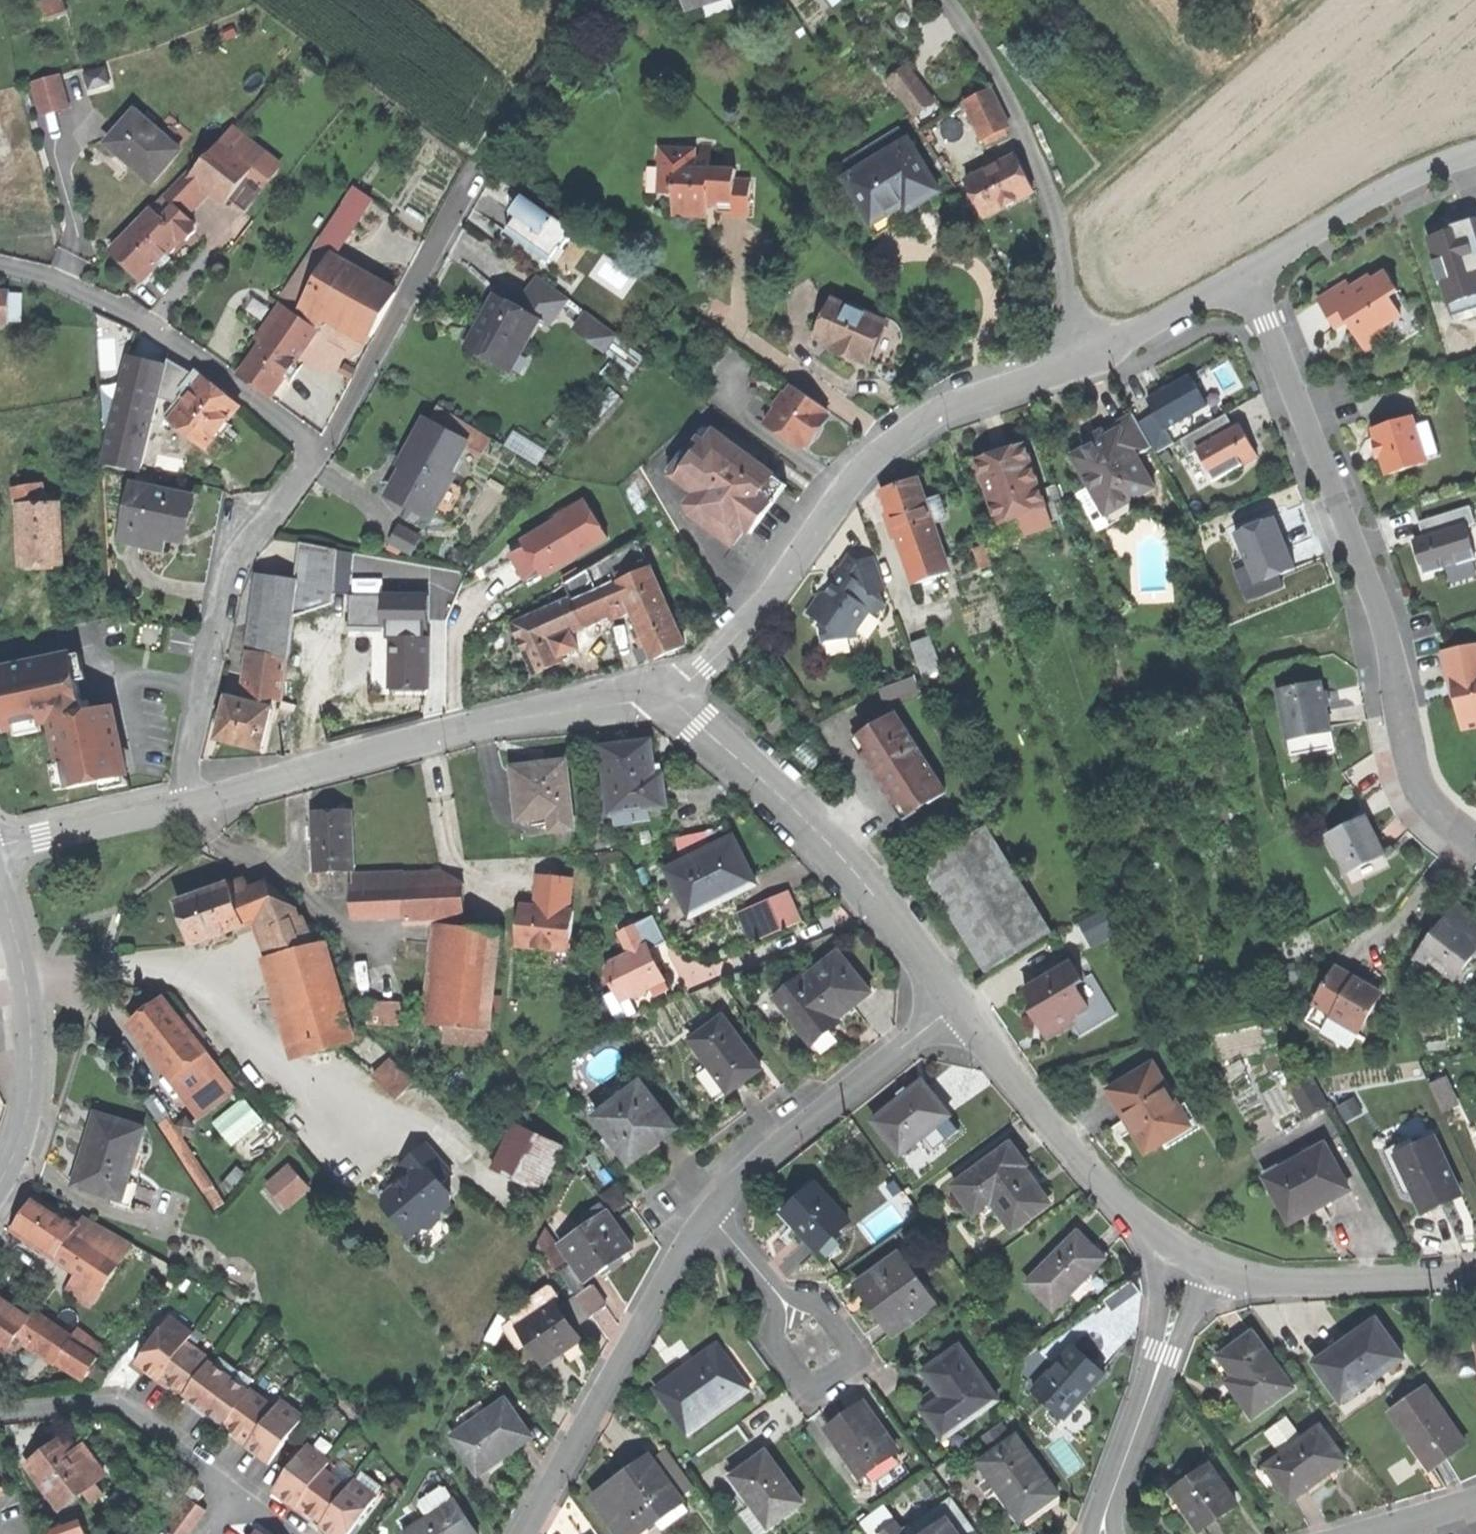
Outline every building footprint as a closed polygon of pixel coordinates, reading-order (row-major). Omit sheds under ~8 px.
[(45,16),(68,9),(65,0),(47,0),(40,2),(45,16)] [(690,9),(719,0),(687,0),(690,9)] [(890,81),(899,92),(915,80),(907,68),(890,81)] [(34,86),(43,115),(67,108),(58,79),(34,86)] [(990,91),(984,79),(964,90),(970,101),(990,91)] [(916,115),(933,102),(915,80),(899,92),(916,115)] [(993,90),(990,91),(970,101),(988,137),(1011,125),(993,90)] [(135,110),(108,142),(129,160),(153,181),(180,149),(135,110)] [(1,159),(13,154),(0,125),(0,155),(1,159)] [(232,127),(222,141),(253,166),(264,152),(232,127)] [(840,166),(847,178),(911,140),(904,128),(840,166)] [(220,139),(194,171),(213,186),(229,199),(230,197),(250,172),(254,167),(253,166),(222,141),(220,139)] [(911,140),(847,178),(871,218),(899,202),(916,191),(923,202),(941,191),(911,140)] [(694,150),(662,149),(662,168),(676,168),(675,194),(675,214),(709,215),(709,206),(718,206),(718,212),(751,213),(751,196),(752,179),(737,178),(737,168),(713,168),(713,151),(702,151),(702,159),(694,159),(694,150)] [(1018,158),(969,182),(986,217),(1035,193),(1027,175),(1018,158)] [(1,159),(0,159),(0,181),(9,177),(1,159)] [(192,168),(152,209),(181,237),(188,237),(196,229),(196,222),(187,214),(213,186),(194,171),(192,168)] [(661,193),(675,194),(676,168),(662,168),(661,193)] [(265,183),(250,172),(230,197),(245,208),(265,183)] [(355,189),(314,249),(328,257),(332,259),(349,234),(371,201),(355,189)] [(522,219),(511,233),(521,240),(545,258),(556,243),(564,249),(577,232),(528,196),(515,214),(522,219)] [(152,209),(114,250),(130,265),(143,278),(181,237),(152,209)] [(1461,226),(1429,236),(1436,260),(1434,260),(1440,278),(1441,278),(1449,301),(1475,292),(1475,221),(1461,226)] [(349,234),(332,259),(396,291),(411,265),(349,234)] [(553,264),(564,249),(556,243),(545,258),(553,264)] [(278,302),(281,305),(297,315),(306,301),(328,257),(314,249),(278,302)] [(567,252),(564,249),(553,264),(556,267),(567,252)] [(332,259),(328,257),(306,301),(373,336),(396,291),(332,259)] [(1389,294),(1395,290),(1397,289),(1385,269),(1370,278),(1368,274),(1349,286),(1345,279),(1317,297),(1333,325),(1346,318),(1355,332),(1364,348),(1386,335),(1387,334),(1381,325),(1400,313),(1389,294)] [(539,275),(513,306),(538,319),(548,325),(569,297),(539,275)] [(1416,325),(1395,290),(1389,294),(1400,313),(1381,325),(1387,334),(1386,335),(1389,341),(1416,325)] [(0,291),(0,321),(9,321),(9,291),(0,291)] [(479,327),(469,346),(503,366),(514,345),(521,349),(538,319),(513,306),(494,295),(486,311),(488,312),(479,327)] [(882,321),(833,299),(817,337),(833,344),(831,348),(864,362),(882,321)] [(281,305),(269,323),(285,334),(274,350),(294,364),(317,330),(297,315),(281,305)] [(587,311),(574,328),(604,350),(617,333),(587,311)] [(886,323),(882,321),(864,362),(868,364),(877,344),(886,323)] [(263,344),(240,376),(254,385),(270,397),(283,378),(285,379),(295,364),(294,364),(274,350),(285,334),(269,323),(257,340),(263,344)] [(510,369),(521,349),(514,345),(503,366),(510,369)] [(166,365),(130,357),(104,464),(140,472),(158,398),(166,365)] [(175,405),(180,409),(204,379),(197,374),(195,376),(167,360),(166,365),(158,398),(172,403),(175,405)] [(1156,410),(1138,421),(1155,452),(1174,440),(1166,426),(1207,402),(1190,373),(1173,383),(1149,397),(1156,410)] [(180,409),(170,422),(205,449),(217,434),(222,438),(231,426),(226,422),(238,407),(221,392),(204,379),(180,409)] [(766,425),(799,448),(814,427),(827,408),(794,385),(766,425)] [(165,417),(170,422),(180,409),(175,405),(165,417)] [(438,406),(428,424),(463,443),(481,454),(491,436),(438,406)] [(1425,411),(1410,416),(1424,457),(1438,453),(1425,411)] [(1221,414),(1181,436),(1190,452),(1198,447),(1216,477),(1258,452),(1249,437),(1240,422),(1229,429),(1221,414)] [(1424,457),(1410,416),(1409,414),(1371,427),(1380,452),(1386,472),(1425,459),(1424,457)] [(1117,424),(1102,432),(1105,437),(1091,445),(1095,451),(1075,462),(1101,509),(1129,493),(1141,497),(1155,489),(1137,456),(1151,448),(1133,415),(1117,424)] [(414,442),(406,457),(410,460),(394,490),(410,499),(408,503),(429,515),(432,511),(449,481),(451,477),(446,474),(463,443),(428,424),(425,422),(414,442)] [(692,451),(676,473),(699,491),(690,503),(713,521),(710,525),(735,544),(747,528),(752,532),(769,510),(789,484),(759,461),(756,465),(740,453),(743,449),(718,431),(699,456),(692,451)] [(998,455),(978,461),(996,520),(1044,505),(1025,446),(998,455)] [(37,463),(11,467),(13,477),(18,504),(45,503),(43,497),(37,463)] [(883,492),(904,553),(938,542),(916,480),(898,487),(883,492)] [(462,488),(449,481),(432,511),(445,519),(462,488)] [(192,499),(133,487),(122,540),(144,545),(147,533),(164,537),(184,541),(188,520),(192,499)] [(391,494),(408,503),(410,499),(394,490),(391,494)] [(1106,517),(1141,497),(1129,493),(1101,509),(1106,517)] [(550,575),(612,535),(588,499),(527,538),(550,575)] [(1417,520),(1424,518),(1428,533),(1412,538),(1418,558),(1423,572),(1474,556),(1464,523),(1473,521),(1469,502),(1417,519),(1417,520)] [(45,503),(18,504),(21,568),(60,566),(58,503),(53,503),(45,503)] [(1050,524),(1044,505),(996,520),(1003,539),(1050,524)] [(1275,510),(1224,528),(1250,601),(1301,582),(1275,510)] [(396,524),(388,541),(410,550),(417,532),(396,524)] [(162,548),(164,537),(147,533),(144,545),(162,548)] [(565,583),(571,597),(619,576),(620,580),(649,567),(637,540),(565,583)] [(260,574),(249,652),(288,660),(293,615),(296,615),(287,680),(325,685),(331,627),(338,625),(335,609),(332,608),(337,549),(299,542),(295,579),(260,574)] [(948,572),(938,542),(904,553),(915,584),(948,572)] [(986,545),(975,548),(981,569),(993,566),(986,545)] [(821,593),(807,613),(815,619),(819,617),(826,621),(822,627),(824,641),(846,638),(842,626),(855,624),(867,606),(860,602),(867,590),(873,594),(886,590),(874,556),(858,562),(849,556),(840,570),(838,568),(831,578),(838,582),(831,592),(821,593)] [(649,567),(620,580),(629,600),(658,587),(649,567)] [(619,576),(571,597),(583,626),(598,619),(609,615),(603,600),(620,593),(626,607),(631,605),(629,600),(620,580),(619,576)] [(826,586),(821,593),(831,592),(838,582),(831,578),(826,586)] [(683,645),(658,587),(629,600),(631,605),(641,627),(647,642),(654,657),(683,645)] [(433,636),(432,593),(378,594),(378,627),(378,636),(433,636)] [(609,615),(626,607),(620,593),(603,600),(609,615)] [(344,629),(346,629),(378,627),(378,594),(343,595),(344,621),(344,622),(344,629)] [(513,622),(535,672),(562,660),(553,639),(583,626),(571,597),(513,622)] [(641,645),(647,642),(641,627),(634,630),(641,645)] [(433,687),(433,636),(378,636),(379,688),(433,687)] [(930,637),(910,644),(922,679),(942,673),(930,637)] [(1440,648),(1445,677),(1449,676),(1453,695),(1459,726),(1475,722),(1475,640),(1440,648)] [(249,652),(243,701),(268,707),(269,700),(282,702),(288,660),(249,652)] [(0,669),(0,705),(5,728),(52,718),(67,786),(91,781),(126,774),(112,705),(84,711),(72,654),(0,669)] [(921,697),(913,675),(872,691),(880,712),(921,697)] [(1324,685),(1281,693),(1291,742),(1333,734),(1329,713),(1324,685)] [(243,701),(227,698),(224,713),(222,720),(217,738),(261,749),(271,708),(268,707),(243,701)] [(896,716),(858,740),(878,771),(890,764),(898,775),(886,783),(906,815),(944,790),(896,716)] [(1337,754),(1333,734),(1291,742),(1294,757),(1330,750),(1331,755),(1337,754)] [(651,740),(603,746),(608,792),(610,812),(647,807),(665,805),(662,773),(655,774),(653,761),(651,740)] [(537,765),(513,768),(519,820),(550,816),(572,814),(566,762),(537,765)] [(882,778),(886,783),(898,775),(890,764),(878,771),(882,778)] [(648,817),(647,807),(610,812),(608,792),(598,793),(601,816),(602,818),(605,821),(609,821),(648,817)] [(313,812),(316,872),(353,870),(351,810),(330,811),(313,812)] [(573,829),(572,814),(550,816),(552,831),(573,829)] [(1367,819),(1349,828),(1352,833),(1370,824),(1367,819)] [(1330,838),(1349,875),(1386,856),(1378,840),(1370,824),(1352,833),(1349,828),(1330,838)] [(985,827),(921,866),(986,973),(1050,933),(985,827)] [(732,836),(667,869),(690,916),(740,891),(736,884),(752,876),(743,857),(732,836)] [(1393,869),(1386,856),(1349,875),(1356,888),(1393,869)] [(440,871),(351,875),(352,896),(353,917),(450,912),(448,874),(440,871)] [(464,883),(448,874),(450,912),(465,911),(464,883)] [(516,945),(569,950),(573,910),(568,910),(572,877),(539,874),(538,883),(537,894),(540,894),(539,906),(520,904),(516,945)] [(755,883),(752,876),(736,884),(740,891),(755,883)] [(267,883),(247,891),(275,955),(317,944),(293,906),(267,883)] [(203,894),(178,902),(192,943),(213,935),(214,938),(227,933),(226,930),(244,924),(238,908),(244,906),(241,897),(235,899),(230,885),(203,894)] [(786,895),(753,909),(765,937),(798,923),(786,895)] [(1459,905),(1443,927),(1434,929),(1435,937),(1422,955),(1441,969),(1438,973),(1454,985),(1475,955),(1475,918),(1475,917),(1459,905)] [(756,941),(765,937),(753,909),(744,913),(756,941)] [(450,912),(449,924),(469,926),(470,911),(465,911),(450,912)] [(618,932),(629,954),(608,964),(607,973),(616,992),(638,998),(648,993),(648,987),(664,979),(660,970),(655,962),(653,963),(647,951),(666,942),(653,915),(618,932)] [(449,924),(446,924),(435,1025),(446,1026),(488,1030),(498,929),(469,926),(449,924)] [(322,943),(317,944),(275,955),(310,1056),(358,1040),(330,957),(322,943)] [(804,977),(777,999),(812,1043),(832,1027),(831,1025),(840,1017),(870,993),(838,953),(806,979),(804,977)] [(1419,959),(1438,973),(1441,969),(1422,955),(1419,959)] [(1072,961),(1025,988),(1033,1002),(1032,1008),(1036,1015),(1049,1017),(1057,1030),(1058,1032),(1076,1022),(1072,1016),(1089,1006),(1077,984),(1084,980),(1072,961)] [(1336,968),(1317,1002),(1339,1014),(1336,1019),(1359,1032),(1374,1006),(1362,999),(1369,987),(1352,977),(1336,968)] [(1381,993),(1369,987),(1362,999),(1374,1006),(1381,993)] [(370,999),(367,1016),(406,1021),(408,1003),(370,999)] [(148,1012),(135,1022),(174,1074),(186,1065),(203,1052),(193,1039),(181,1023),(164,1001),(148,1012)] [(1351,1044),(1359,1032),(1336,1019),(1339,1014),(1317,1002),(1307,1019),(1351,1044)] [(1048,1036),(1057,1030),(1049,1017),(1036,1015),(1041,1025),(1048,1036)] [(190,1016),(181,1023),(193,1039),(202,1032),(190,1016)] [(691,1040),(729,1093),(744,1082),(761,1069),(723,1017),(691,1040)] [(487,1044),(488,1030),(446,1026),(444,1040),(487,1044)] [(216,1071),(203,1052),(186,1065),(200,1083),(216,1071)] [(389,1057),(374,1073),(397,1096),(412,1081),(389,1057)] [(1154,1064),(1109,1090),(1126,1119),(1128,1118),(1135,1129),(1132,1131),(1145,1153),(1162,1144),(1173,1137),(1161,1117),(1179,1107),(1154,1064)] [(200,1083),(186,1065),(174,1074),(187,1092),(200,1083)] [(604,1090),(615,1103),(640,1083),(630,1070),(604,1090)] [(1311,1076),(1290,1088),(1306,1117),(1327,1105),(1311,1076)] [(1429,1084),(1441,1110),(1455,1103),(1444,1077),(1429,1084)] [(896,1103),(873,1121),(900,1156),(922,1139),(939,1125),(950,1116),(923,1082),(896,1103)] [(595,1118),(630,1163),(651,1147),(675,1128),(640,1083),(615,1103),(595,1118)] [(212,1118),(229,1144),(263,1120),(246,1095),(212,1118)] [(1186,1103),(1179,1107),(1190,1127),(1173,1137),(1162,1144),(1166,1150),(1201,1130),(1186,1103)] [(1190,1127),(1179,1107),(1161,1117),(1173,1137),(1190,1127)] [(73,1184),(121,1199),(127,1181),(143,1127),(98,1113),(88,1143),(85,1142),(81,1158),(73,1184)] [(1129,1125),(1132,1131),(1135,1129),(1128,1118),(1126,1119),(1129,1125)] [(493,1167),(539,1189),(560,1146),(514,1124),(493,1167)] [(947,1135),(939,1125),(922,1139),(930,1149),(947,1135)] [(1403,1193),(1416,1197),(1407,1177),(1397,1154),(1402,1152),(1415,1145),(1411,1136),(1383,1149),(1403,1193)] [(1415,1145),(1402,1152),(1412,1175),(1407,1177),(1416,1197),(1423,1212),(1437,1205),(1453,1198),(1447,1186),(1451,1172),(1435,1136),(1415,1145)] [(426,1145),(402,1164),(410,1174),(403,1180),(406,1184),(401,1187),(398,1191),(391,1189),(384,1196),(383,1203),(401,1225),(411,1217),(423,1231),(426,1228),(439,1217),(439,1210),(448,1202),(449,1194),(440,1183),(451,1175),(426,1145)] [(1010,1145),(955,1186),(969,1206),(987,1194),(1013,1230),(1049,1204),(1028,1176),(1022,1167),(1025,1165),(1010,1145)] [(1278,1165),(1261,1175),(1289,1223),(1322,1204),(1347,1189),(1322,1146),(1280,1170),(1278,1165)] [(1397,1154),(1407,1177),(1412,1175),(1402,1152),(1397,1154)] [(266,1184),(286,1207),(308,1187),(288,1165),(266,1184)] [(1462,1194),(1451,1172),(1447,1186),(1453,1198),(1462,1194)] [(136,1184),(127,1181),(121,1199),(130,1202),(136,1184)] [(814,1186),(784,1213),(801,1231),(819,1251),(831,1240),(848,1224),(814,1186)] [(24,1214),(14,1230),(56,1258),(78,1225),(70,1219),(36,1197),(24,1214)] [(615,1214),(632,1238),(641,1232),(623,1208),(615,1214)] [(562,1244),(586,1280),(607,1265),(633,1248),(608,1212),(562,1244)] [(81,1220),(78,1225),(56,1258),(76,1272),(100,1287),(102,1289),(130,1245),(84,1215),(81,1220)] [(73,1215),(70,1219),(78,1225),(81,1220),(73,1215)] [(1027,1284),(1054,1310),(1104,1260),(1092,1247),(1078,1233),(1027,1284)] [(841,1251),(831,1240),(819,1251),(829,1262),(841,1251)] [(899,1256),(858,1285),(875,1308),(894,1334),(934,1305),(899,1256)] [(88,1305),(100,1287),(76,1272),(64,1289),(88,1305)] [(1132,1279),(1105,1300),(1113,1311),(1141,1291),(1132,1279)] [(576,1298),(590,1318),(606,1307),(592,1287),(576,1298)] [(6,1353),(8,1350),(20,1333),(30,1318),(29,1317),(0,1297),(0,1349),(6,1353)] [(515,1316),(521,1325),(542,1311),(536,1302),(515,1316)] [(521,1325),(519,1326),(543,1363),(560,1352),(579,1340),(555,1302),(542,1311),(521,1325)] [(717,1311),(727,1353),(724,1356),(749,1391),(772,1374),(747,1339),(738,1306),(717,1311)] [(35,1309),(29,1317),(30,1318),(20,1333),(26,1337),(58,1359),(70,1340),(71,1340),(73,1338),(35,1309)] [(169,1317),(135,1362),(169,1387),(171,1384),(195,1401),(194,1406),(210,1419),(216,1417),(238,1434),(236,1437),(269,1463),(304,1417),(280,1400),(276,1406),(251,1387),(249,1390),(210,1360),(212,1358),(187,1339),(192,1333),(169,1317)] [(1340,1343),(1313,1362),(1339,1398),(1356,1386),(1359,1390),(1403,1357),(1375,1318),(1340,1343)] [(26,1337),(20,1333),(8,1350),(14,1355),(26,1337)] [(1233,1347),(1218,1358),(1238,1386),(1233,1390),(1252,1417),(1291,1388),(1251,1333),(1233,1347)] [(98,1357),(71,1340),(70,1340),(58,1359),(86,1376),(98,1357)] [(1034,1391),(1064,1417),(1088,1390),(1103,1372),(1074,1346),(1034,1391)] [(934,1366),(924,1372),(935,1388),(916,1401),(939,1434),(959,1421),(962,1425),(997,1401),(960,1348),(934,1366)] [(686,1368),(657,1389),(689,1434),(749,1391),(724,1356),(720,1351),(698,1367),(690,1373),(686,1368)] [(1425,1389),(1390,1413),(1428,1468),(1444,1456),(1463,1444),(1425,1389)] [(453,1438),(478,1474),(504,1456),(531,1438),(506,1401),(488,1413),(466,1429),(453,1438)] [(458,1418),(466,1429),(488,1413),(481,1402),(458,1418)] [(843,1419),(828,1429),(861,1476),(895,1451),(863,1405),(843,1419)] [(1264,1468),(1290,1502),(1317,1483),(1345,1461),(1319,1426),(1264,1468)] [(1017,1436),(980,1463),(998,1489),(1002,1487),(1024,1518),(1042,1506),(1058,1494),(1017,1436)] [(29,1466),(60,1506),(81,1490),(93,1481),(102,1474),(82,1447),(74,1452),(65,1440),(45,1454),(29,1466)] [(273,1490),(306,1515),(309,1512),(322,1522),(320,1525),(331,1533),(348,1533),(376,1497),(354,1480),(349,1486),(325,1468),(330,1462),(307,1445),(273,1490)] [(766,1453),(733,1477),(769,1527),(803,1503),(797,1496),(781,1473),(766,1453)] [(596,1502),(619,1533),(638,1533),(656,1521),(681,1502),(649,1458),(631,1472),(633,1474),(620,1484),(596,1502)] [(1173,1491),(1199,1529),(1216,1517),(1234,1505),(1208,1467),(1173,1491)] [(97,1487),(93,1481),(81,1490),(85,1496),(97,1487)] [(182,1493),(193,1501),(199,1493),(188,1485),(182,1493)] [(422,1507),(429,1517),(455,1501),(448,1490),(422,1507)] [(805,1490),(797,1496),(803,1503),(811,1497),(805,1490)] [(167,1533),(184,1533),(202,1510),(181,1495),(158,1527),(167,1533)] [(920,1533),(929,1533),(948,1521),(957,1533),(979,1533),(952,1497),(912,1524),(920,1533)] [(405,1533),(476,1533),(455,1501),(429,1517),(404,1533),(405,1533)] [(688,1510),(681,1502),(656,1521),(663,1529),(688,1510)] [(948,1521),(929,1533),(957,1533),(948,1521)] [(898,1523),(883,1533),(906,1533),(898,1523)] [(79,1524),(57,1533),(84,1533),(79,1524)]
